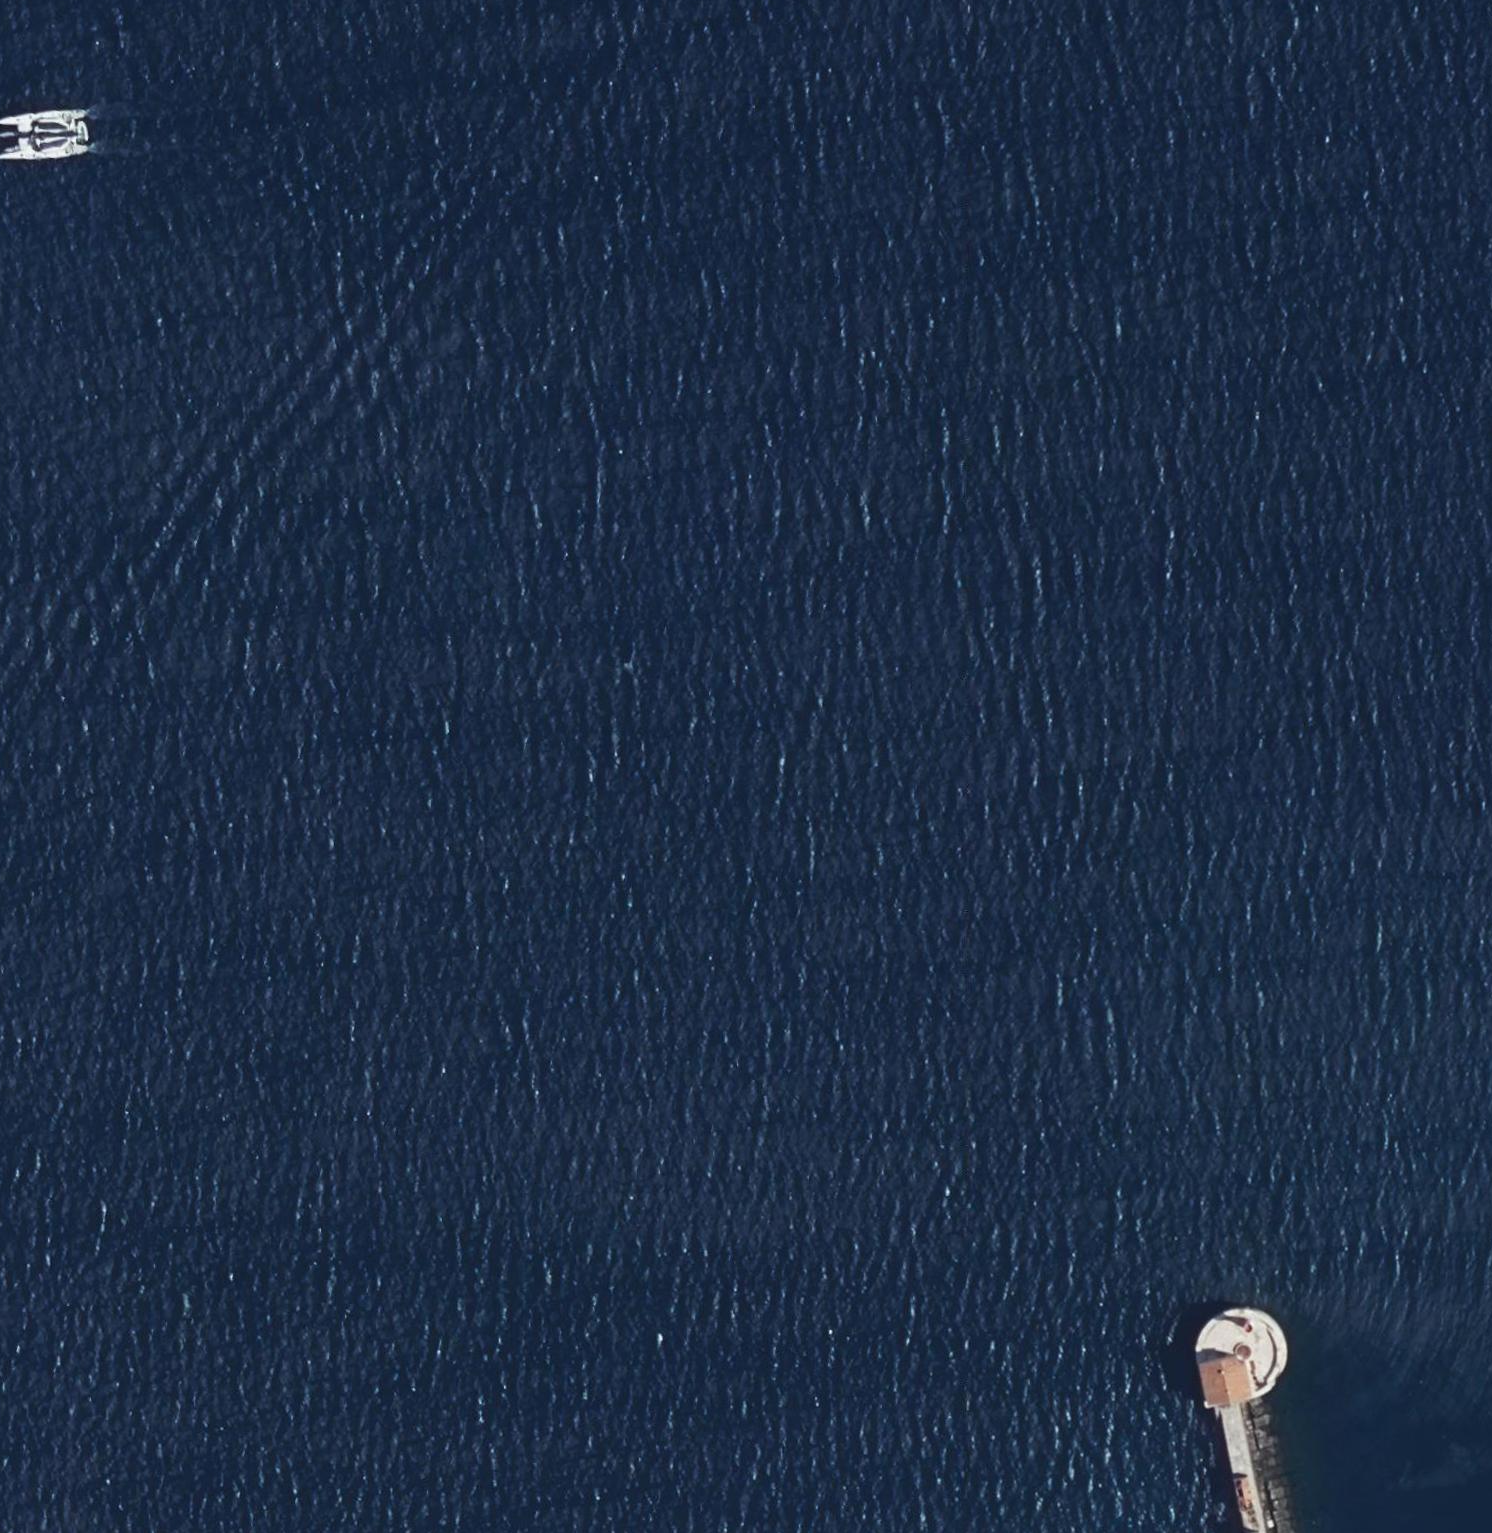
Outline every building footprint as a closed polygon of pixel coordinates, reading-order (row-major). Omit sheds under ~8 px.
[(1253,1379),(1245,1340),(1204,1348),(1213,1387),(1253,1379)]
